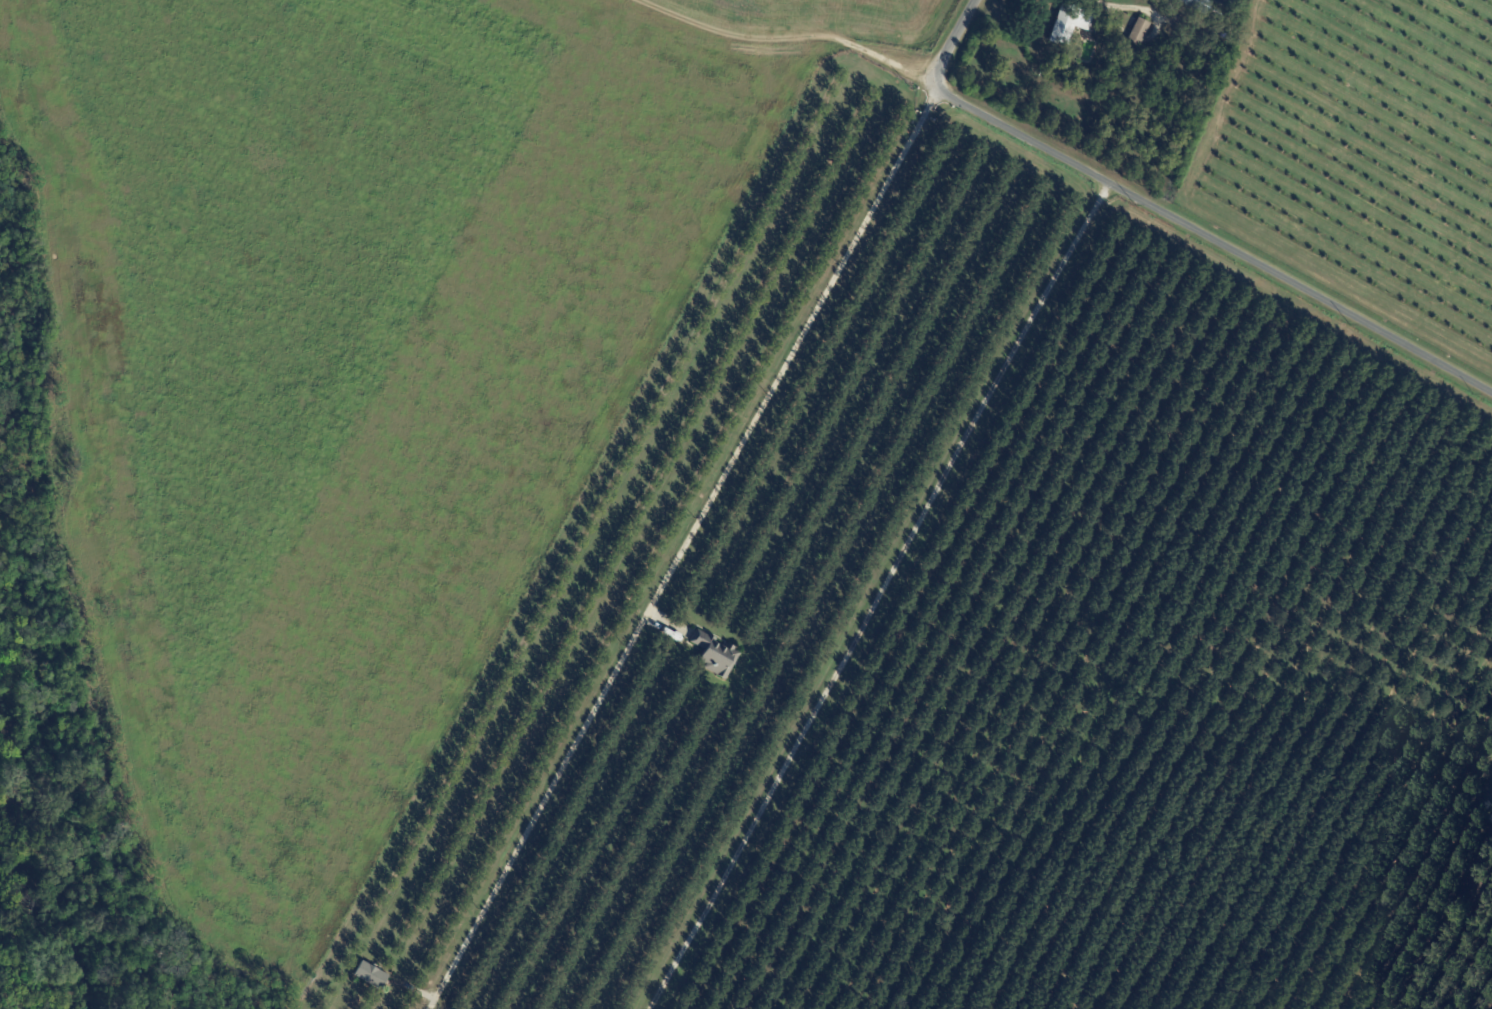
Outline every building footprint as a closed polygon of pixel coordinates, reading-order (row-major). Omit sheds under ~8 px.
[(1218,4),(1220,0),(1231,0),(1233,1),(1228,12),(1217,7),(1218,4)] [(1098,22),(1094,35),(1073,28),(1065,52),(1046,45),(1060,4),(1100,17),(1098,22)] [(1144,35),(1137,50),(1125,44),(1137,19),(1150,25),(1144,35)] [(1055,61),(1061,62),(1059,71),(1052,70),(1055,61)] [(724,682),(703,669),(705,665),(698,661),(704,652),(689,643),(696,630),(725,647),(726,644),(734,649),(733,651),(739,655),(724,682)] [(372,968),(388,977),(380,991),(354,976),(361,962),(372,968)]
